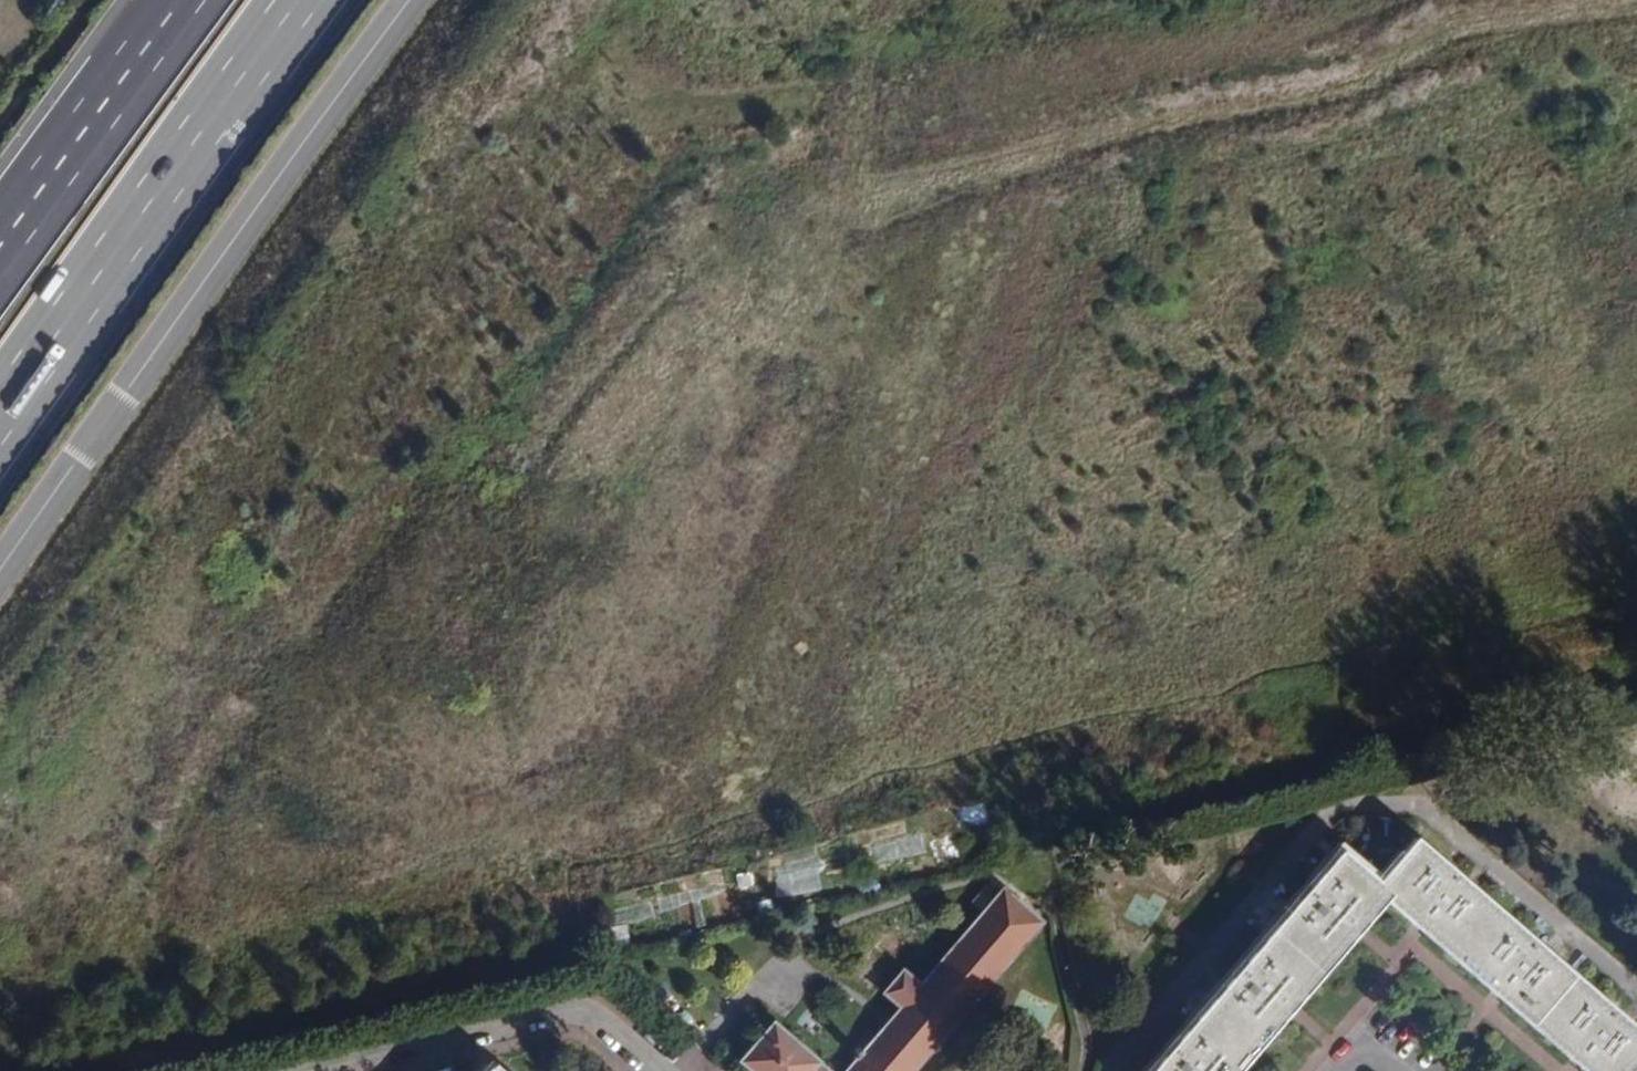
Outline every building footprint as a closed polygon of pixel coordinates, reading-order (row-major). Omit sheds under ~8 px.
[(1592,1070),(1631,1070),(1636,1064),(1636,1033),(1415,842),(1377,887),(1339,854),(1152,1070),(1229,1070),(1288,1002),(1355,924),(1383,892),(1422,926),(1500,993),(1578,1059),(1592,1070)] [(606,955),(598,972),(679,1042),(706,1065),(713,1070),(1096,1070),(1103,1052),(1053,856),(606,955)]
